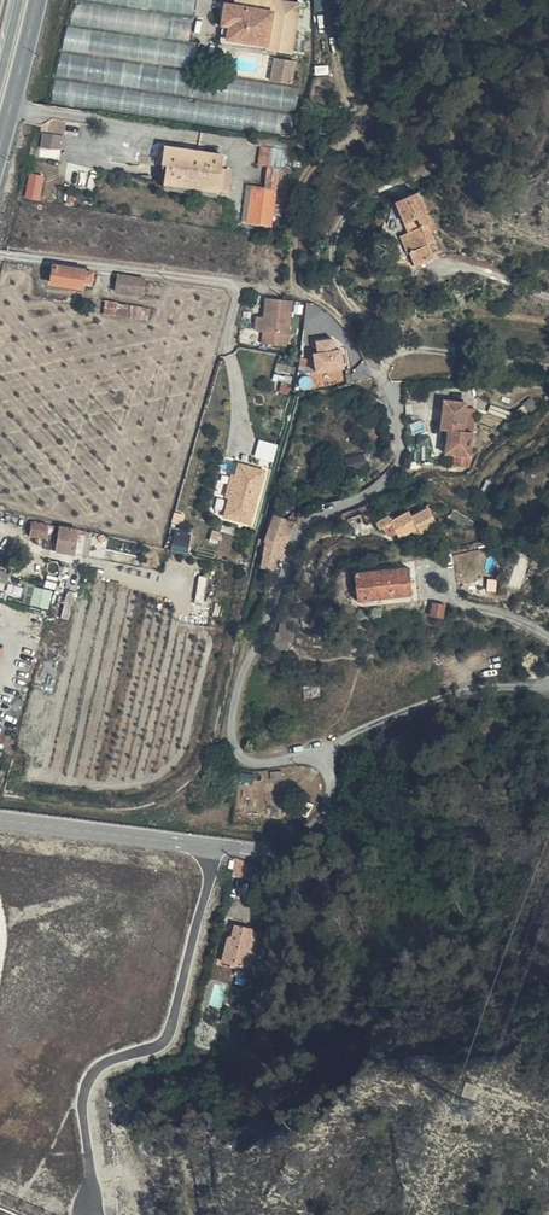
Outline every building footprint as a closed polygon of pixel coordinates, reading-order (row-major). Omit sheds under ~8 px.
[(196,0),(108,0),(195,11),(196,0)] [(231,7),(217,5),(214,22),(222,24),(221,38),(263,44),(264,49),(288,53),(295,3),(281,0),(231,0),(231,7)] [(105,51),(107,30),(67,26),(65,47),(105,51)] [(291,82),(293,79),(294,74),(291,73),(292,60),(275,58),(272,80),(291,82)] [(46,117),(42,146),(63,149),(67,120),(46,117)] [(284,135),(252,131),(251,141),(259,143),(257,161),(263,162),(260,185),(251,184),(245,220),(269,223),(275,188),(282,190),(284,135)] [(215,189),(221,151),(164,141),(159,161),(165,163),(162,180),(215,189)] [(31,172),(26,196),(41,199),(45,174),(31,172)] [(381,205),(395,234),(403,251),(393,256),(400,269),(421,259),(415,247),(421,244),(414,228),(417,227),(401,195),(381,205)] [(403,251),(395,234),(385,239),(393,256),(403,251)] [(89,269),(48,264),(45,284),(78,288),(80,281),(88,282),(89,269)] [(141,294),(143,277),(116,275),(113,290),(141,294)] [(161,296),(163,285),(149,283),(148,295),(161,296)] [(262,292),(259,310),(256,324),(254,336),(278,340),(286,297),(262,292)] [(119,303),(106,300),(104,316),(116,317),(119,303)] [(119,303),(116,317),(137,320),(139,306),(119,303)] [(150,308),(139,306),(137,320),(150,322),(150,308)] [(256,324),(259,310),(251,308),(249,323),(256,324)] [(346,368),(344,346),(337,347),(336,336),(316,338),(317,350),(313,351),(315,371),(346,368)] [(276,375),(292,379),(294,369),(279,365),(276,375)] [(457,403),(435,401),(433,424),(443,425),(442,429),(439,429),(438,454),(449,454),(449,468),(462,468),(464,424),(456,423),(457,403)] [(256,455),(275,460),(279,443),(261,438),(256,455)] [(357,463),(353,450),(338,456),(343,468),(357,463)] [(237,459),(223,518),(255,525),(269,467),(237,459)] [(408,499),(401,493),(388,505),(385,503),(372,515),(367,510),(356,521),(362,527),(370,520),(382,533),(395,523),(400,526),(415,512),(406,502),(408,499)] [(273,514),(268,543),(279,543),(283,516),(273,514)] [(268,543),(267,552),(282,554),(289,517),(283,516),(279,543),(268,543)] [(21,537),(44,540),(47,524),(23,521),(21,537)] [(82,532),(56,528),(52,552),(78,555),(82,532)] [(265,564),(279,566),(282,558),(282,554),(267,552),(265,564)] [(407,590),(404,564),(400,563),(352,570),(357,598),(407,590)] [(214,573),(196,570),(192,596),(210,598),(214,573)] [(26,602),(50,606),(53,588),(29,584),(26,602)] [(439,614),(442,599),(430,598),(428,610),(428,614),(439,614)] [(260,860),(245,858),(240,874),(258,877),(260,860)] [(256,941),(239,935),(232,959),(227,959),(224,972),(253,981),(259,961),(250,958),(256,941)] [(270,946),(256,941),(250,958),(259,961),(253,981),(258,982),(270,946)] [(258,982),(253,981),(250,991),(258,994),(261,983),(258,982)] [(129,1147),(129,1140),(120,1141),(121,1149),(129,1147)] [(138,1194),(138,1178),(126,1179),(126,1195),(138,1194)]
